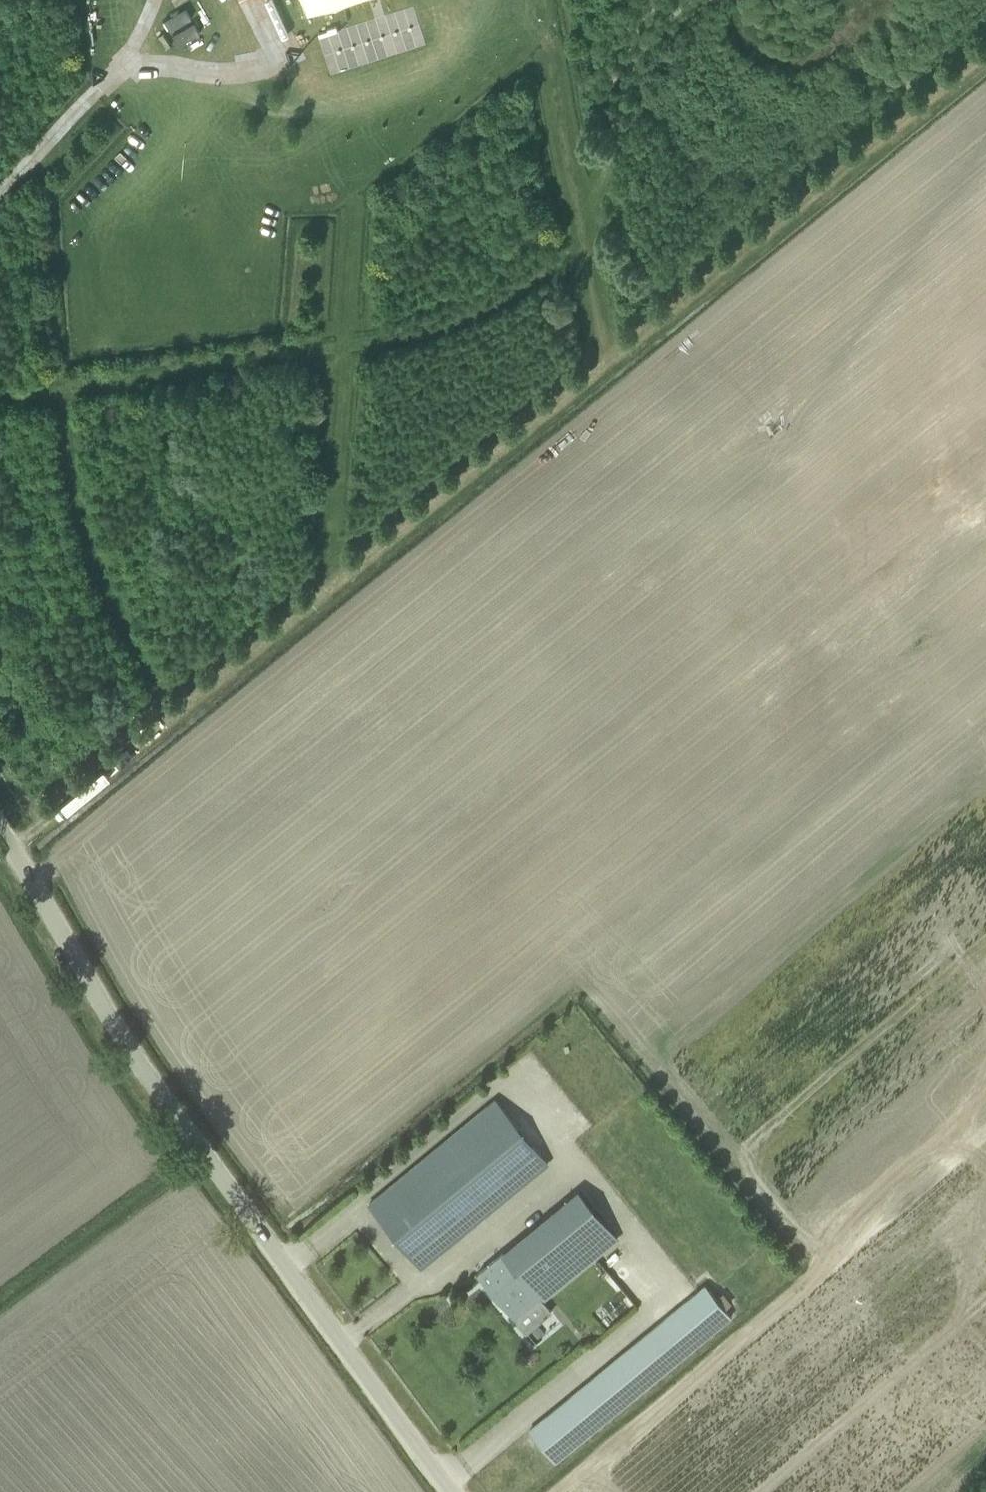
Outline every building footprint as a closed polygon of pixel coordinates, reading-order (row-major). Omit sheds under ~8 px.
[(369,1204),(421,1268),(548,1164),(495,1100),(369,1204)] [(477,1273),(516,1321),(619,1236),(579,1190),(477,1273)] [(529,1431),(555,1462),(731,1317),(705,1285),(529,1431)]
